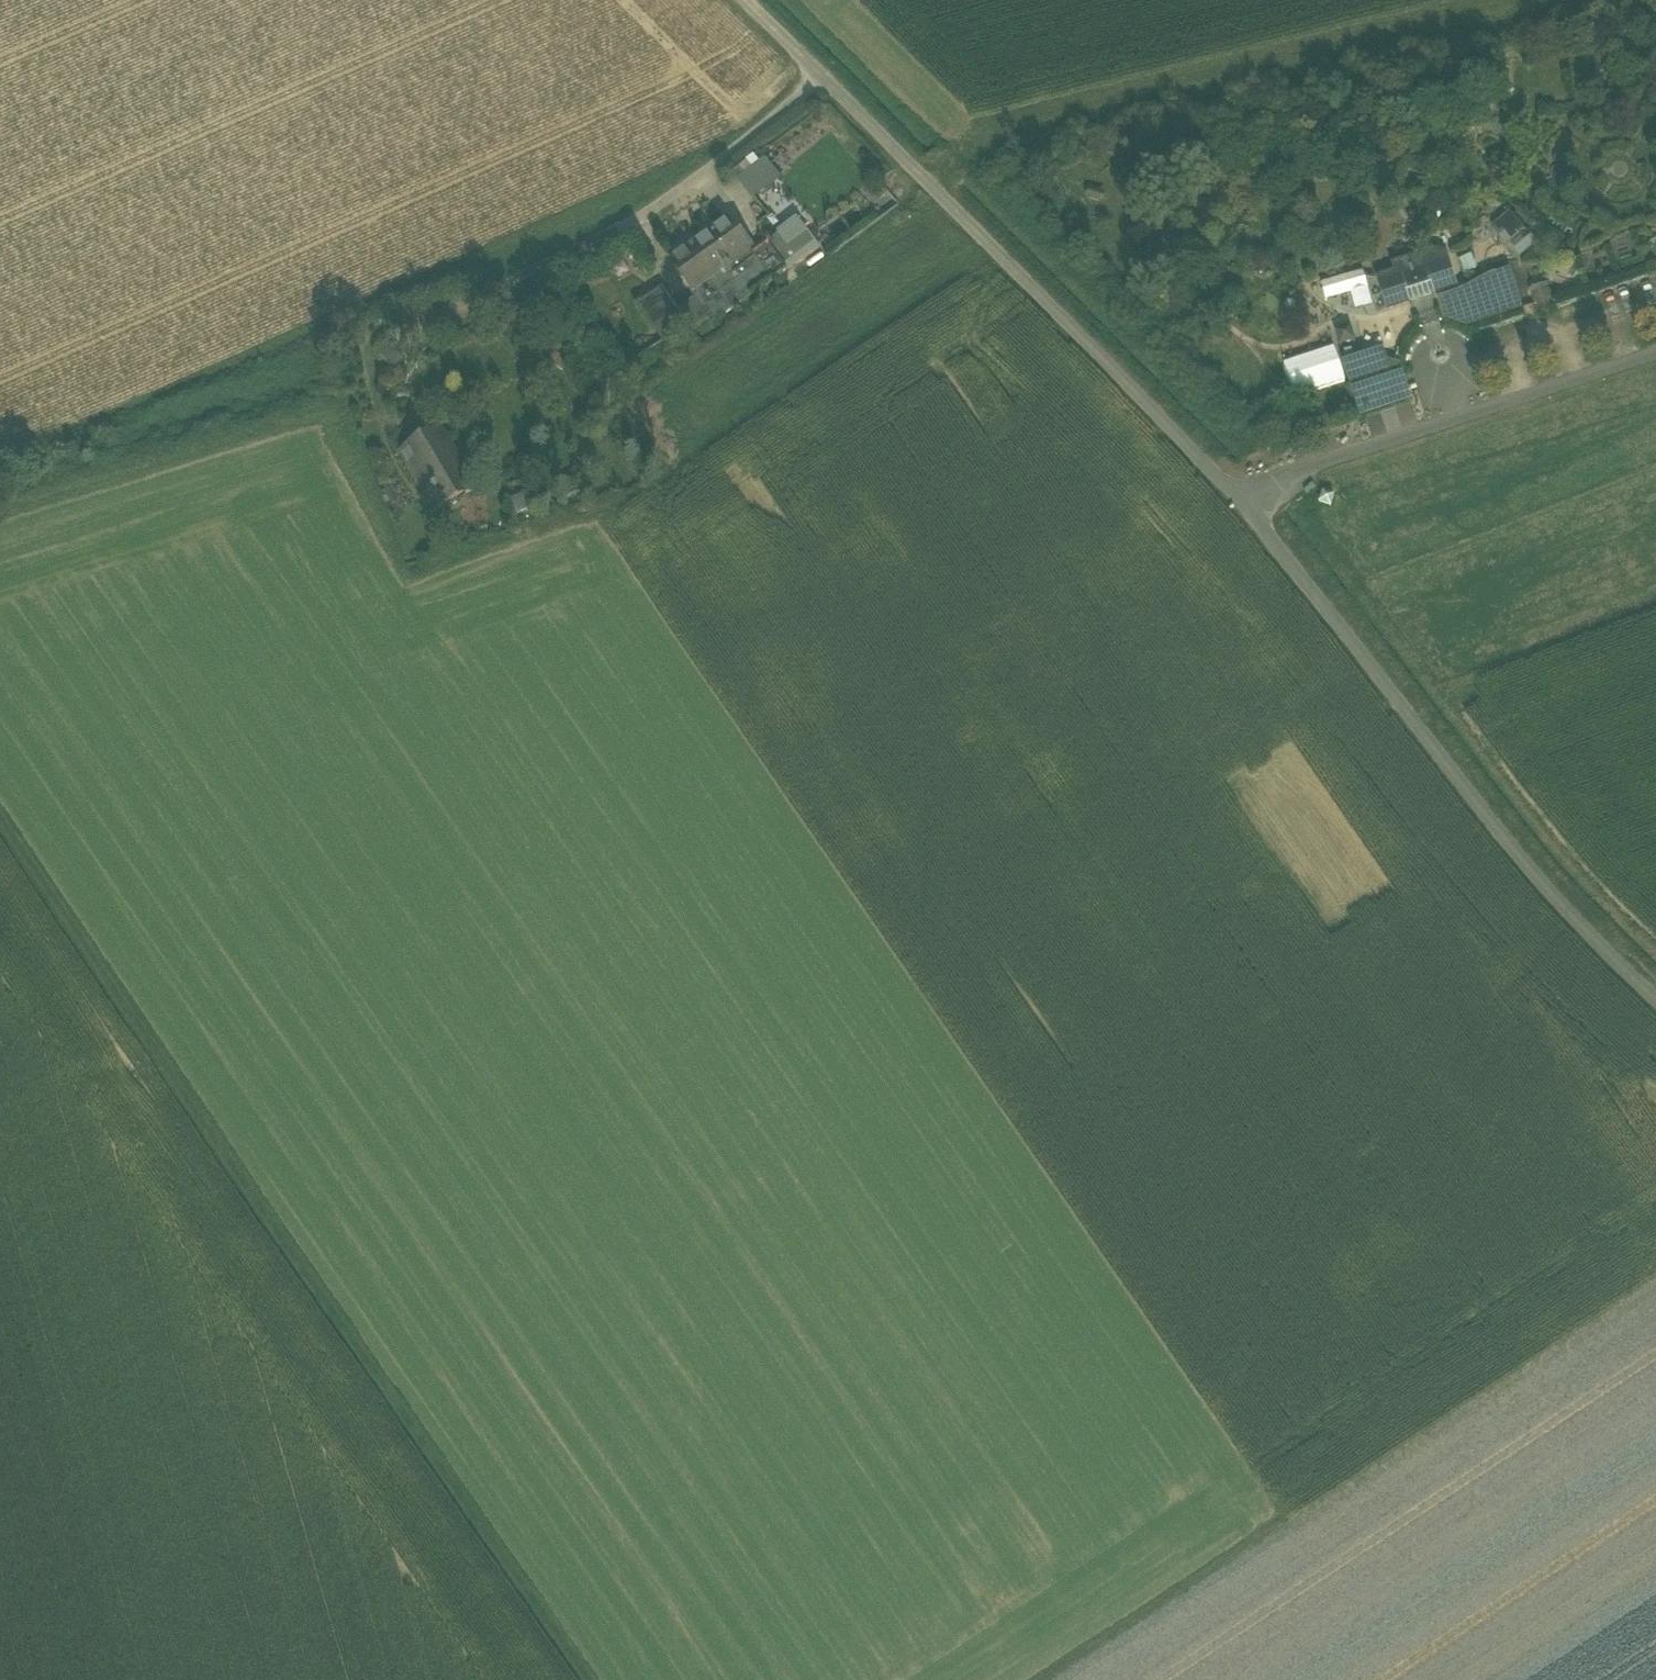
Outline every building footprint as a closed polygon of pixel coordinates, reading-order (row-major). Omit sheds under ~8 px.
[(737,180),(752,199),(780,176),(765,157),(737,180)] [(1509,212),(1490,229),(1506,248),(1510,245),(1521,258),(1537,245),(1509,212)] [(793,245),(809,233),(797,217),(776,232),(780,237),(785,234),(793,245)] [(672,260),(694,290),(730,264),(752,249),(727,221),(672,260)] [(769,245),(772,249),(787,269),(791,275),(824,251),(811,232),(809,233),(793,245),(785,234),(780,237),(769,245)] [(773,280),(787,269),(772,249),(758,259),(761,263),(773,280)] [(1378,277),(1380,284),(1384,282),(1401,277),(1402,279),(1427,271),(1426,269),(1447,262),(1444,253),(1441,251),(1435,251),(1431,251),(1392,265),(1394,271),(1378,277)] [(1473,256),(1456,263),(1463,278),(1480,271),(1473,256)] [(1380,284),(1388,309),(1409,302),(1407,294),(1432,285),(1434,294),(1455,287),(1447,262),(1426,269),(1427,271),(1402,279),(1401,277),(1384,282),(1380,284)] [(698,296),(682,307),(698,330),(700,332),(773,280),(761,263),(741,278),(704,304),(698,296)] [(694,290),(698,296),(704,304),(741,278),(730,264),(694,290)] [(1361,269),(1319,284),(1325,303),(1351,294),(1368,288),(1361,269)] [(1469,289),(1437,299),(1444,321),(1468,329),(1523,309),(1509,270),(1490,276),(1469,289)] [(1407,294),(1409,302),(1434,294),(1432,285),(1407,294)] [(1557,307),(1549,285),(1529,292),(1537,314),(1557,307)] [(639,304),(655,328),(671,316),(679,311),(678,310),(662,288),(639,304)] [(1374,306),(1368,288),(1351,294),(1357,312),(1374,306)] [(1563,319),(1588,312),(1583,295),(1558,302),(1563,319)] [(684,338),(698,330),(682,307),(678,310),(679,311),(671,316),(684,338)] [(1338,331),(1341,343),(1357,339),(1355,327),(1338,331)] [(1345,358),(1388,349),(1386,339),(1365,343),(1364,340),(1342,344),(1345,358)] [(1343,364),(1361,418),(1413,401),(1400,364),(1390,368),(1384,350),(1343,364)] [(422,498),(433,517),(447,508),(446,505),(476,487),(441,427),(400,451),(419,484),(420,484),(427,494),(422,498)] [(544,488),(510,499),(516,517),(550,505),(544,488)]
